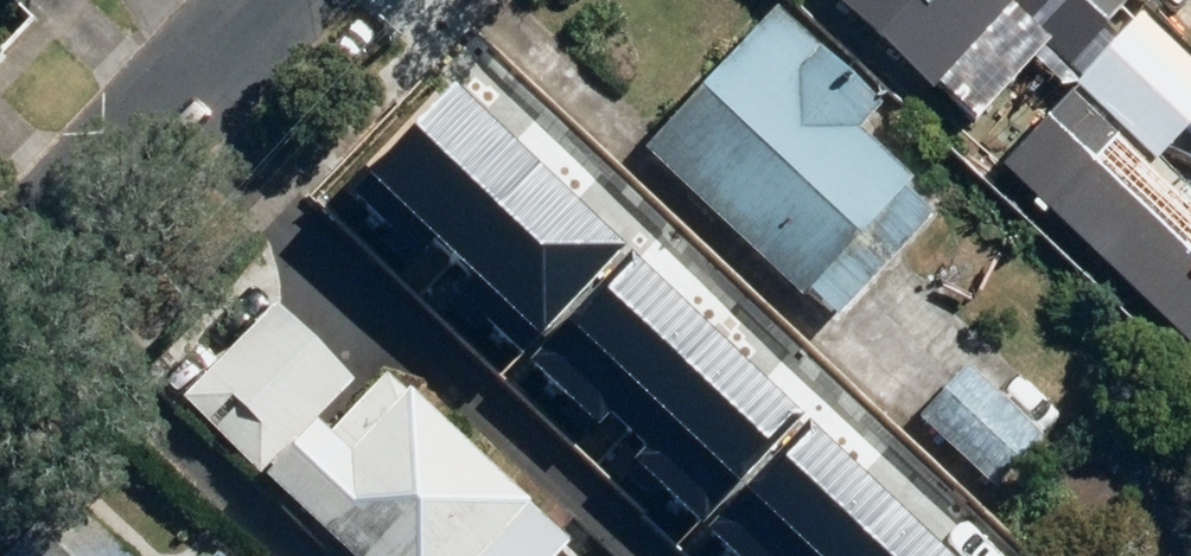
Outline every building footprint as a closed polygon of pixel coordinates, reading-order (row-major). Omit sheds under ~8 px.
[(948,88),(1016,14),(1172,158),(1190,137),(1190,44),(1143,0),(853,0),(948,88)] [(875,124),(892,106),(785,6),(658,142),(845,317),(955,199),(875,124)] [(456,83),(372,170),(540,329),(623,242),(456,83)] [(1178,194),(1074,92),(1008,159),(1111,261),(1178,194)] [(626,265),(542,352),(710,512),(793,425),(626,265)] [(268,469),(356,373),(276,298),(187,394),(268,469)] [(1056,422),(981,352),(923,413),(999,484),(1056,422)] [(333,409),(277,472),(371,555),(491,555),(543,498),(398,369),(350,424),(333,409)] [(711,515),(754,555),(929,555),(794,428),(711,515)] [(587,537),(543,498),(491,555),(570,555),(587,537)]
